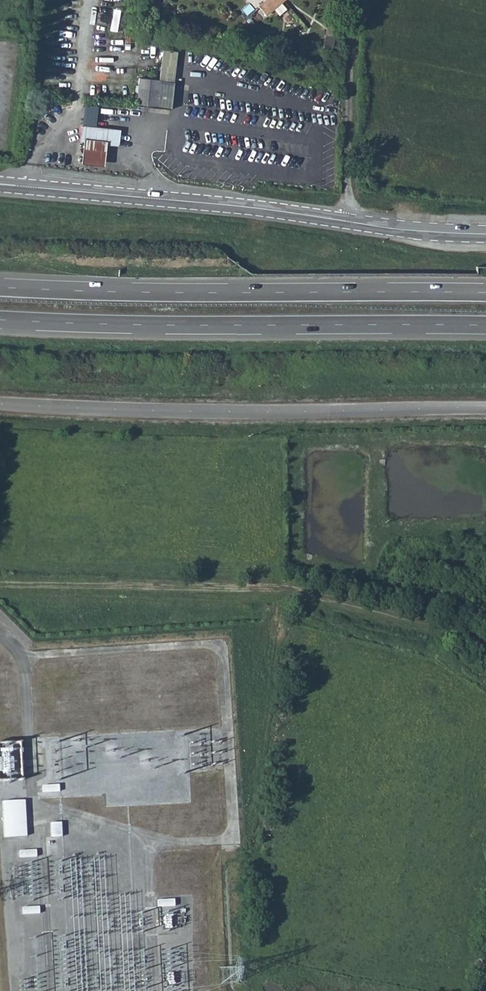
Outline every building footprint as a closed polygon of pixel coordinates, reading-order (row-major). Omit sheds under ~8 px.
[(259,4),(266,13),(282,0),(263,0),(259,4)] [(140,78),(137,105),(156,107),(159,80),(140,78)] [(80,140),(83,140),(106,143),(117,145),(119,130),(82,126),(80,140)] [(106,143),(83,140),(81,163),(103,166),(106,143)] [(21,779),(22,741),(0,741),(0,778),(21,779)] [(25,800),(3,801),(4,838),(26,837),(25,800)] [(61,822),(50,822),(51,838),(61,838),(61,822)] [(36,851),(19,852),(19,859),(37,858),(36,851)]
